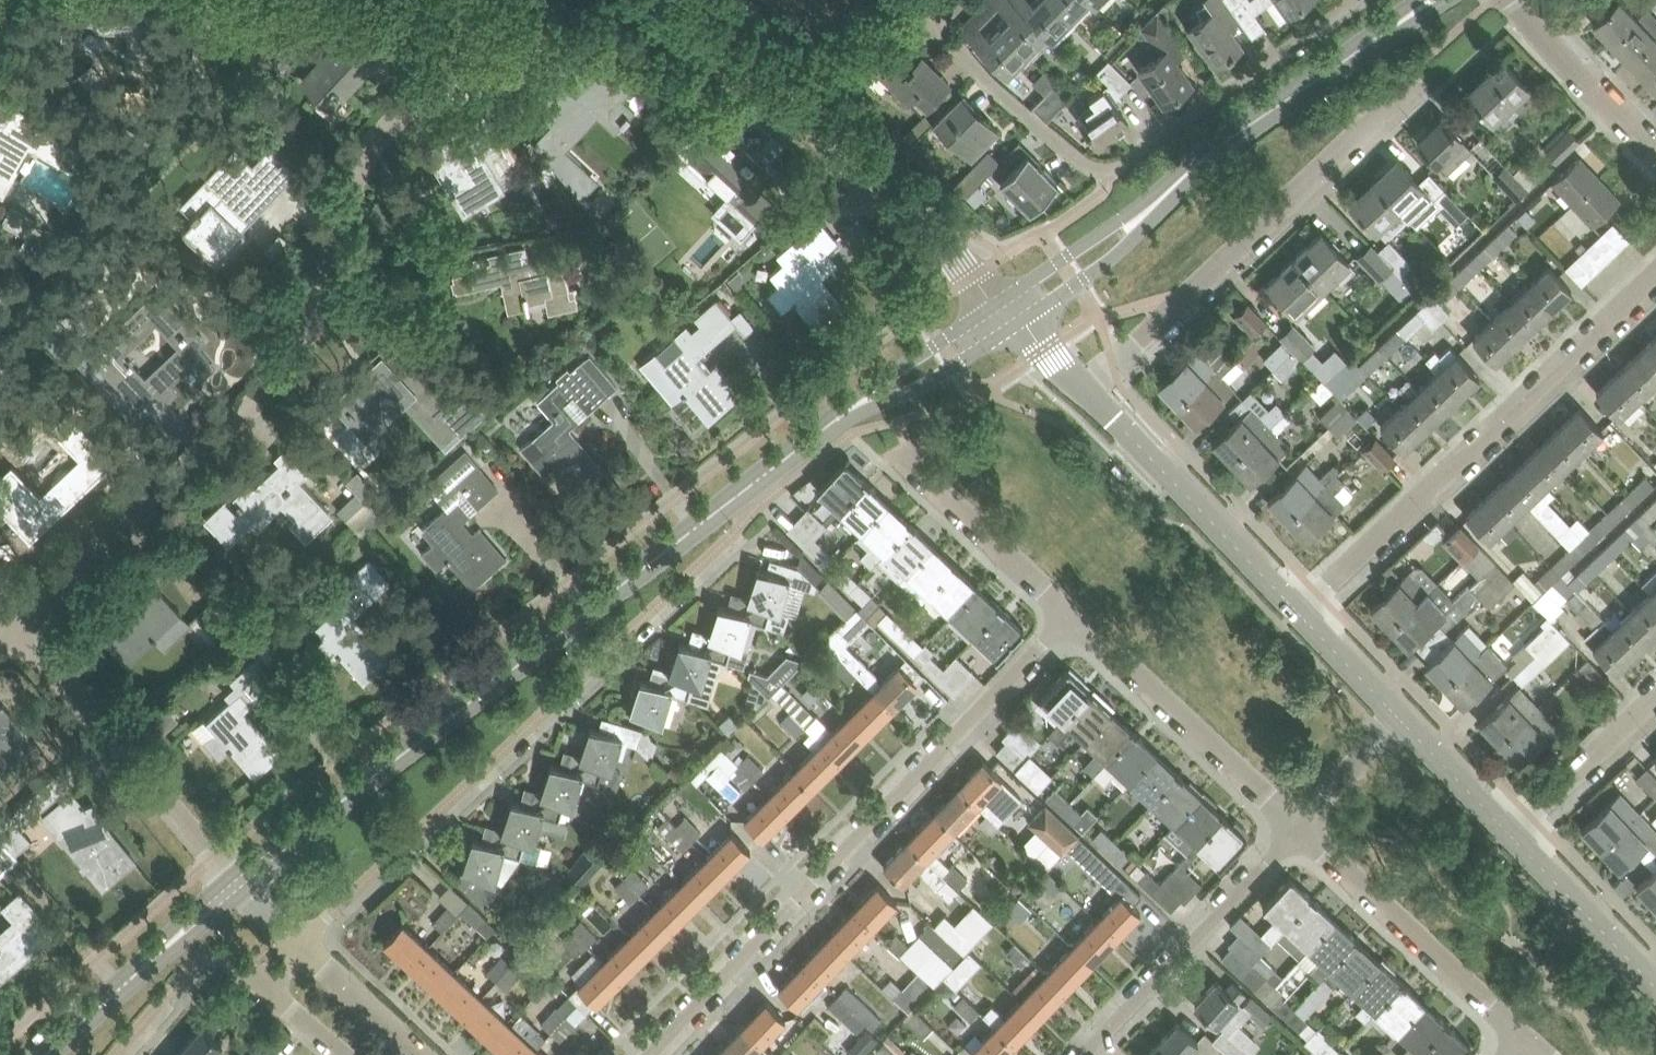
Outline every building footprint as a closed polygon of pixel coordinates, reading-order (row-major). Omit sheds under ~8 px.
[(303,81),(319,95),(329,85),(343,97),(369,68),(367,67),(373,60),(383,69),(406,45),(357,0),(356,0),(334,24),(345,34),(303,81)] [(981,7),(989,15),(999,4),(995,0),(988,0),(981,7)] [(1075,24),(1052,0),(1038,0),(1036,2),(1033,0),(1029,0),(1022,8),(1021,8),(1047,33),(1047,34),(1051,39),(1056,43),(1075,24)] [(1075,24),(1095,4),(1090,0),(1052,0),(1075,24)] [(1225,21),(1236,13),(1233,9),(1226,0),(1207,0),(1196,7),(1204,17),(1189,28),(1216,62),(1228,53),(1229,54),(1242,45),(1225,21)] [(1233,9),(1246,0),(1226,0),(1233,9)] [(1233,9),(1236,13),(1253,37),(1266,28),(1255,13),(1273,0),(1246,0),(1233,9)] [(1304,0),(1280,0),(1288,11),(1304,0)] [(1593,23),(1611,42),(1636,17),(1620,0),(1617,0),(1593,23)] [(1032,59),(1032,58),(1051,39),(1047,34),(1047,33),(1021,8),(1022,8),(1017,3),(997,23),(1001,28),(1002,27),(1028,53),(1027,54),(1032,59)] [(979,25),(989,15),(981,7),(971,17),(979,25)] [(1165,49),(1140,67),(1164,101),(1192,81),(1175,57),(1186,49),(1158,10),(1141,27),(1150,39),(1155,35),(1165,49)] [(1654,36),(1636,17),(1611,42),(1629,60),(1654,36)] [(1002,27),(1001,28),(992,37),(988,33),(977,43),(1008,73),(1027,54),(1028,53),(1002,27)] [(1105,52),(1111,58),(1131,37),(1126,31),(1105,52)] [(1646,78),(1655,69),(1655,38),(1654,36),(1629,60),(1646,78)] [(927,66),(930,62),(909,42),(881,71),(910,99),(913,96),(924,108),(946,85),(927,66)] [(1096,73),(1119,95),(1131,82),(1109,60),(1096,73)] [(1502,127),(1527,104),(1519,95),(1528,87),(1504,60),(1468,93),(1492,120),(1494,118),(1502,127)] [(1080,67),(1073,75),(1079,81),(1087,74),(1080,67)] [(1646,78),(1655,89),(1655,69),(1646,78)] [(280,76),(261,75),(259,118),(278,119),(280,76)] [(1095,105),(1078,116),(1099,145),(1129,123),(1104,88),(1090,98),(1095,105)] [(967,111),(970,108),(959,97),(933,123),(972,162),(1001,133),(981,113),(975,119),(967,111)] [(23,112),(0,99),(0,195),(4,197),(33,148),(70,170),(81,150),(21,115),(23,112)] [(475,155),(499,141),(484,117),(428,152),(442,176),(447,173),(455,186),(450,189),(465,213),(502,190),(491,172),(487,175),(475,155)] [(1417,141),(1436,161),(1438,160),(1448,170),(1472,148),(1443,117),(1417,141)] [(736,146),(719,130),(690,161),(704,173),(706,170),(735,197),(729,204),(754,228),(774,206),(760,194),(763,191),(757,186),(768,174),(737,145),(736,146)] [(1580,141),(1569,130),(1547,151),(1557,162),(1580,141)] [(182,230),(208,255),(216,262),(245,232),(242,229),(295,172),(296,173),(298,170),(270,144),(253,162),(236,146),(180,205),(194,218),(182,230)] [(588,169),(567,149),(565,148),(551,163),(570,188),(588,169)] [(953,186),(964,197),(983,178),(989,171),(1000,161),(989,150),(953,186)] [(991,171),(1031,211),(1059,183),(1037,162),(1037,163),(1028,154),(1020,162),(1010,152),(991,171)] [(1528,157),(1513,172),(1529,189),(1545,173),(1528,157)] [(1552,182),(1568,199),(1573,204),(1600,178),(1579,157),(1552,182)] [(1421,183),(1398,159),(1375,181),(1406,215),(1429,193),(1420,184),(1421,183)] [(1491,176),(1517,201),(1529,189),(1513,172),(1512,173),(1503,164),(1491,176)] [(989,171),(983,178),(987,182),(993,175),(989,171)] [(1600,178),(1573,204),(1593,225),(1620,200),(1600,178)] [(1375,227),(1384,236),(1406,215),(1375,181),(1351,203),(1375,227)] [(1461,219),(1468,227),(1475,220),(1443,186),(1431,198),(1456,224),(1461,219)] [(3,221),(29,235),(36,222),(10,208),(3,221)] [(769,274),(779,287),(772,292),(786,310),(796,302),(820,329),(845,308),(820,279),(839,263),(827,249),(838,240),(820,219),(804,233),(775,254),(783,264),(769,274)] [(1613,222),(1604,231),(1620,248),(1630,239),(1613,222)] [(1509,224),(1490,241),(1499,251),(1517,233),(1509,224)] [(1620,248),(1604,231),(1594,240),(1611,257),(1620,248)] [(1341,281),(1355,268),(1321,232),(1295,257),(1322,287),(1335,274),(1341,281)] [(1388,239),(1376,249),(1376,250),(1392,267),(1393,266),(1401,275),(1412,264),(1388,239)] [(1594,240),(1587,246),(1585,249),(1601,266),(1611,257),(1594,240)] [(1499,251),(1490,241),(1471,259),(1480,268),(1488,261),(1497,269),(1502,264),(1513,274),(1517,270),(1498,251),(1499,251)] [(1582,241),(1575,247),(1581,253),(1585,249),(1587,246),(1582,241)] [(1370,243),(1358,255),(1380,278),(1392,267),(1376,250),(1376,249),(1370,243)] [(507,281),(509,289),(506,290),(510,309),(525,306),(526,308),(530,307),(529,302),(545,299),(548,312),(578,306),(574,287),(570,288),(562,250),(529,258),(527,245),(475,257),(477,270),(453,275),(457,292),(507,281)] [(1601,266),(1585,249),(1581,253),(1575,258),(1592,275),(1601,266)] [(1268,282),(1296,312),(1322,287),(1295,257),(1268,282)] [(1582,284),(1592,275),(1575,258),(1566,267),(1582,284)] [(1480,268),(1471,259),(1452,277),(1461,286),(1480,268)] [(1572,289),(1549,265),(1530,283),(1553,307),(1572,289)] [(739,270),(727,279),(737,291),(740,288),(741,273),(739,270)] [(1461,286),(1452,277),(1425,302),(1443,321),(1451,313),(1442,304),(1461,286)] [(1530,283),(1511,301),(1534,325),(1553,307),(1530,283)] [(191,324),(168,297),(167,297),(165,294),(153,304),(147,297),(96,346),(93,343),(85,350),(110,376),(120,388),(136,404),(152,388),(165,402),(177,390),(167,380),(182,366),(186,370),(189,367),(191,369),(190,371),(194,375),(195,374),(201,381),(216,366),(199,348),(207,340),(191,324)] [(710,422),(743,394),(718,364),(707,373),(695,359),(705,350),(715,341),(735,324),(715,301),(695,317),(701,324),(693,331),(687,324),(672,336),(682,347),(665,361),(656,351),(642,362),(661,385),(674,402),(682,395),(683,397),(687,394),(710,422)] [(1492,319),(1515,344),(1534,325),(1511,301),(1492,319)] [(1235,316),(1252,334),(1266,320),(1249,302),(1235,316)] [(1443,321),(1425,302),(1398,328),(1407,338),(1426,321),(1433,329),(1443,321)] [(1472,337),(1496,362),(1515,344),(1492,319),(1472,337)] [(1281,336),(1284,339),(1283,340),(1293,349),(1303,360),(1316,347),(1294,324),(1281,336)] [(1407,338),(1398,328),(1379,346),(1388,357),(1407,338)] [(418,419),(444,395),(392,338),(366,362),(375,372),(342,402),(349,409),(348,410),(354,416),(355,415),(367,429),(400,399),(418,419)] [(1653,338),(1635,356),(1655,379),(1655,341),(1653,338)] [(1283,340),(1264,359),(1272,369),(1293,349),(1283,340)] [(1435,350),(1426,359),(1437,370),(1461,395),(1480,377),(1450,345),(1439,355),(1435,350)] [(1388,357),(1379,346),(1359,364),(1370,375),(1388,357)] [(1163,385),(1180,403),(1231,353),(1226,348),(1210,363),(1197,349),(1158,386),(1160,387),(1163,385)] [(1272,369),(1283,379),(1303,360),(1293,349),(1272,369)] [(1222,376),(1238,360),(1231,353),(1180,403),(1197,421),(1195,424),(1196,425),(1235,389),(1222,376)] [(1639,399),(1655,382),(1655,379),(1635,356),(1616,374),(1639,399)] [(568,430),(607,396),(580,364),(570,372),(567,367),(556,377),(559,381),(537,400),(554,420),(523,447),(546,474),(550,470),(551,472),(555,469),(572,489),(599,466),(568,430)] [(1351,393),(1370,375),(1359,364),(1350,373),(1345,378),(1339,372),(1326,385),(1342,400),(1350,392),(1351,393)] [(1418,388),(1442,413),(1461,395),(1437,370),(1418,388)] [(1597,392),(1620,417),(1639,399),(1616,374),(1597,392)] [(1399,406),(1422,431),(1442,413),(1418,388),(1399,406)] [(443,418),(460,437),(478,421),(476,420),(488,409),(472,393),(443,418)] [(1218,442),(1235,460),(1286,411),(1276,401),(1261,416),(1243,397),(1229,410),(1238,420),(1214,443),(1215,445),(1218,442)] [(1319,416),(1328,425),(1347,407),(1339,398),(1319,416)] [(1403,449),(1422,431),(1399,406),(1380,424),(1403,449)] [(1357,417),(1347,407),(1328,425),(1337,436),(1357,417)] [(1603,431),(1581,407),(1562,425),(1584,449),(1603,431)] [(1251,483),(1290,446),(1277,433),(1293,418),(1286,411),(1235,460),(1252,479),(1250,481),(1251,483)] [(13,465),(0,477),(0,502),(20,524),(17,527),(31,541),(115,462),(68,412),(51,428),(79,458),(41,495),(13,465)] [(1562,425),(1543,443),(1565,467),(1584,449),(1562,425)] [(1383,466),(1393,456),(1375,437),(1365,447),(1383,466)] [(1543,443),(1524,461),(1546,484),(1565,467),(1543,443)] [(306,540),(332,515),(299,480),(307,472),(285,448),(275,457),(280,462),(273,469),(260,481),(262,484),(256,490),(249,482),(233,497),(238,502),(237,503),(242,508),(237,513),(224,500),(207,517),(217,527),(218,526),(231,539),(252,518),(259,526),(281,505),(294,519),(290,522),(306,540)] [(468,514),(497,489),(465,451),(425,485),(440,503),(442,502),(449,510),(425,530),(419,523),(407,533),(438,568),(446,561),(447,562),(451,559),(474,587),(499,564),(462,521),(469,515),(468,514)] [(1655,454),(1648,461),(1655,469),(1655,454)] [(817,490),(833,505),(835,506),(822,520),(808,507),(797,519),(816,537),(840,511),(867,482),(857,473),(855,475),(844,464),(846,462),(844,460),(817,490)] [(1536,511),(1554,494),(1545,485),(1546,484),(1524,461),(1505,479),(1527,502),(1536,511)] [(1644,477),(1625,494),(1635,505),(1655,485),(1655,469),(1648,461),(1647,462),(1653,468),(1644,477)] [(1273,500),(1290,518),(1336,473),(1331,467),(1330,467),(1319,477),(1307,464),(1268,501),(1270,502),(1273,500)] [(1335,464),(1331,467),(1336,473),(1340,469),(1335,464)] [(1342,479),(1336,473),(1290,518),(1307,536),(1305,539),(1306,540),(1345,504),(1331,490),(1342,479)] [(1527,502),(1505,479),(1486,497),(1508,520),(1509,520),(1527,502)] [(840,511),(862,532),(888,505),(875,493),(877,491),(867,482),(840,511)] [(369,484),(358,493),(370,507),(381,497),(369,484)] [(354,527),(364,519),(373,511),(370,507),(358,493),(355,490),(336,506),(354,527)] [(1618,501),(1612,495),(1601,505),(1606,511),(1617,522),(1635,505),(1625,494),(1618,501)] [(1467,515),(1489,538),(1497,530),(1507,540),(1518,530),(1509,520),(1508,520),(1486,497),(1467,515)] [(1651,541),(1655,546),(1655,529),(1649,522),(1655,515),(1655,498),(1632,521),(1651,541)] [(860,555),(872,566),(885,553),(912,524),(902,514),(900,516),(888,505),(862,532),(857,537),(868,547),(860,555)] [(373,511),(364,519),(368,524),(369,525),(382,514),(377,508),(373,511)] [(1606,511),(1589,529),(1599,539),(1617,522),(1606,511)] [(1570,548),(1579,558),(1599,539),(1589,529),(1578,516),(1568,526),(1570,528),(1559,537),(1570,548)] [(815,538),(816,537),(797,519),(787,529),(820,561),(829,552),(815,538)] [(1632,521),(1605,546),(1614,556),(1631,540),(1641,550),(1651,541),(1632,521)] [(885,553),(907,573),(932,546),(920,535),(922,533),(912,524),(885,553)] [(1461,560),(1468,553),(1477,543),(1459,525),(1449,535),(1443,541),(1461,560)] [(932,546),(907,573),(929,594),(957,565),(947,556),(945,558),(932,546)] [(1505,572),(1479,546),(1464,560),(1480,577),(1470,587),(1479,596),(1505,572)] [(1614,556),(1605,546),(1586,563),(1596,574),(1614,556)] [(1579,558),(1570,548),(1551,566),(1560,575),(1570,566),(1579,558)] [(288,581),(303,567),(293,557),(278,571),(288,581)] [(370,601),(390,584),(369,560),(349,578),(370,601)] [(783,630),(788,614),(781,611),(790,583),(817,591),(818,585),(802,568),(780,561),(776,574),(758,569),(748,600),(773,608),(768,625),(783,630)] [(1586,563),(1576,573),(1567,581),(1585,601),(1605,583),(1596,574),(1586,563)] [(929,594),(952,615),(977,588),(964,576),(966,574),(957,565),(929,594)] [(1513,580),(1532,600),(1560,575),(1551,566),(1534,581),(1524,570),(1513,580)] [(1570,566),(1560,575),(1532,600),(1538,608),(1567,581),(1576,573),(1570,566)] [(834,578),(849,591),(858,581),(843,567),(834,578)] [(1640,583),(1650,592),(1655,599),(1655,568),(1640,583)] [(1373,610),(1375,607),(1393,625),(1428,591),(1409,572),(1371,608),(1373,610)] [(1515,583),(1505,572),(1479,596),(1490,607),(1515,583)] [(164,647),(190,623),(150,581),(138,592),(143,598),(131,609),(123,601),(94,629),(101,636),(99,637),(103,641),(104,640),(126,663),(153,638),(156,641),(157,640),(164,647)] [(873,594),(858,581),(849,591),(863,605),(873,594)] [(1567,581),(1538,608),(1551,621),(1552,620),(1564,608),(1561,604),(1566,599),(1593,628),(1583,637),(1616,671),(1635,653),(1612,629),(1611,629),(1606,623),(1585,601),(1567,581)] [(1454,604),(1436,585),(1428,592),(1428,591),(1393,625),(1410,644),(1407,646),(1409,648),(1454,604)] [(990,600),(977,588),(952,615),(974,636),(1001,607),(991,598),(990,600)] [(1654,634),(1655,632),(1655,599),(1650,592),(1631,610),(1654,634)] [(362,631),(351,619),(361,610),(349,597),(315,627),(316,628),(318,627),(326,636),(313,648),(314,649),(315,647),(328,661),(326,663),(327,664),(337,655),(339,657),(342,654),(365,680),(363,682),(364,683),(399,652),(398,651),(396,652),(372,624),(373,623),(372,622),(362,631)] [(235,621),(213,598),(189,620),(211,643),(216,638),(235,621)] [(744,667),(749,651),(742,649),(751,620),(768,625),(773,608),(748,600),(740,598),(737,611),(719,606),(709,637),(734,645),(728,662),(744,667)] [(867,616),(866,618),(875,627),(879,623),(892,635),(901,625),(879,604),(867,617),(867,616)] [(844,619),(865,639),(875,627),(866,618),(867,616),(856,606),(844,619)] [(1009,618),(1011,616),(1001,607),(974,636),(997,657),(1024,628),(1023,627),(1021,629),(1009,618)] [(1611,629),(1612,629),(1635,653),(1654,634),(1631,610),(1621,620),(1615,614),(1606,623),(1611,629)] [(1526,644),(1534,653),(1560,629),(1552,620),(1551,621),(1526,644)] [(923,645),(901,625),(892,635),(914,656),(924,646),(923,645)] [(1428,667),(1430,665),(1447,682),(1488,643),(1469,625),(1426,666),(1428,667)] [(1522,685),(1571,640),(1560,629),(1534,653),(1536,655),(1513,675),(1522,685)] [(708,705),(718,670),(728,662),(734,645),(709,637),(701,635),(697,648),(679,642),(670,674),(670,675),(694,682),(688,699),(708,705)] [(924,646),(914,656),(923,663),(921,664),(955,695),(964,685),(945,667),(944,668),(931,656),(935,651),(926,642),(923,645),(924,646)] [(1464,705),(1502,669),(1488,655),(1494,649),(1488,643),(1447,682),(1465,701),(1462,704),(1464,705)] [(224,691),(231,700),(240,692),(254,702),(282,676),(260,650),(229,677),(233,683),(224,691)] [(883,682),(854,654),(846,662),(893,708),(918,684),(900,666),(883,682)] [(956,655),(945,667),(964,685),(976,673),(956,655)] [(1607,677),(1587,657),(1574,670),(1594,690),(1607,677)] [(849,684),(858,675),(874,692),(850,715),(849,717),(866,735),(893,708),(846,662),(845,663),(847,665),(839,673),(849,684)] [(751,670),(749,676),(768,694),(768,695),(772,692),(778,686),(780,683),(785,678),(774,667),(767,675),(751,670)] [(1040,697),(1063,719),(1090,690),(1069,670),(1068,668),(1040,697)] [(694,682),(670,675),(670,674),(662,672),(658,685),(640,679),(630,712),(664,722),(672,694),(688,699),(694,682)] [(806,727),(811,732),(840,761),(866,735),(849,717),(847,718),(829,736),(813,720),(815,718),(783,686),(774,695),(789,710),(806,727)] [(1482,725),(1485,722),(1502,740),(1538,706),(1519,687),(1481,723),(1482,725)] [(1049,733),(1059,743),(1072,728),(1085,740),(1112,711),(1090,690),(1063,719),(1049,733)] [(281,754),(244,711),(254,702),(240,692),(231,700),(208,720),(204,716),(193,726),(220,757),(228,750),(229,752),(233,749),(257,776),(281,754)] [(2,749),(22,773),(45,753),(3,703),(0,706),(0,750),(2,749)] [(1557,726),(1542,711),(1538,706),(1502,740),(1520,759),(1517,761),(1519,763),(1557,726)] [(780,720),(796,737),(806,727),(789,710),(780,720)] [(1098,752),(1085,767),(1094,775),(1135,731),(1112,711),(1085,740),(1098,752)] [(730,714),(720,723),(730,734),(739,725),(730,714)] [(608,732),(590,727),(580,759),(604,766),(599,784),(617,790),(622,772),(613,769),(622,741),(638,747),(651,760),(656,741),(644,729),(633,726),(612,720),(608,732)] [(1003,737),(1007,741),(1006,741),(1025,759),(1026,758),(1042,741),(1019,720),(1003,737)] [(1124,787),(1130,781),(1155,754),(1157,752),(1135,731),(1094,775),(1104,785),(1112,776),(1124,787)] [(814,787),(840,761),(811,732),(804,739),(816,750),(798,768),(797,769),(814,787)] [(744,758),(726,740),(720,745),(728,752),(727,753),(737,764),(738,763),(755,780),(764,772),(747,755),(744,758)] [(1015,769),(1024,759),(1025,759),(1006,741),(997,751),(1015,769)] [(713,766),(727,753),(728,752),(720,745),(706,759),(713,766)] [(1157,752),(1155,754),(1130,781),(1152,802),(1179,773),(1157,752)] [(599,784),(604,766),(580,759),(573,756),(569,769),(551,764),(541,796),(565,803),(564,806),(573,809),(582,779),(599,784)] [(1026,758),(1025,759),(1024,759),(1015,769),(1030,782),(1040,771),(1026,758)] [(983,761),(959,786),(978,804),(987,813),(987,814),(996,824),(1020,798),(1011,789),(1012,788),(983,761)] [(723,810),(736,797),(701,762),(688,775),(723,810)] [(729,772),(745,789),(755,780),(738,763),(737,764),(729,772)] [(665,773),(677,785),(684,777),(671,766),(665,773)] [(1655,796),(1655,776),(1647,767),(1637,777),(1655,796)] [(795,771),(771,795),(788,813),(814,787),(797,769),(795,771)] [(1148,815),(1156,806),(1175,823),(1202,794),(1179,773),(1152,802),(1144,811),(1148,815)] [(677,825),(692,841),(723,810),(688,775),(674,789),(696,811),(688,818),(685,816),(677,825)] [(978,804),(959,786),(934,813),(953,831),(978,804)] [(1054,787),(1045,797),(1060,811),(1070,801),(1054,787)] [(55,805),(52,808),(53,809),(77,838),(68,846),(89,871),(103,887),(135,860),(108,829),(103,833),(95,824),(98,822),(86,808),(87,808),(86,806),(84,804),(83,804),(72,791),(55,805)] [(512,801),(502,833),(524,840),(519,857),(538,863),(542,845),(532,842),(538,825),(566,832),(569,823),(560,820),(564,806),(565,803),(541,796),(533,793),(530,806),(512,801)] [(1584,831),(1586,828),(1604,847),(1639,812),(1620,793),(1582,829),(1584,831)] [(1175,823),(1188,835),(1179,845),(1189,854),(1224,815),(1202,794),(1175,823)] [(746,820),(763,838),(788,813),(771,795),(746,820)] [(0,823),(0,836),(16,854),(31,839),(21,829),(25,825),(24,823),(39,811),(28,799),(0,823)] [(1088,806),(1082,812),(1070,801),(1060,811),(1082,832),(1098,815),(1088,806)] [(1034,858),(1046,869),(1079,833),(1046,803),(1027,824),(1048,842),(1034,858)] [(662,821),(657,825),(683,851),(692,841),(677,825),(658,806),(652,812),(662,821)] [(1639,812),(1604,847),(1621,865),(1618,867),(1620,869),(1640,850),(1648,859),(1655,851),(1655,830),(1639,812)] [(954,864),(951,867),(934,850),(953,831),(934,813),(908,840),(947,878),(948,877),(960,890),(971,900),(981,890),(954,864)] [(1000,827),(996,824),(987,814),(986,814),(979,821),(993,834),(1000,827)] [(1246,835),(1245,835),(1224,815),(1189,854),(1194,858),(1203,849),(1220,865),(1247,836),(1246,835)] [(1093,837),(1107,851),(1116,841),(1102,827),(1093,837)] [(502,833),(495,831),(491,843),(473,838),(463,871),(457,878),(486,905),(502,880),(497,878),(503,852),(519,857),(524,840),(502,833)] [(751,850),(732,832),(708,856),(726,875),(751,850)] [(12,866),(20,859),(15,854),(16,854),(0,836),(0,877),(12,866)] [(1092,890),(1114,868),(1079,836),(1058,860),(1092,890)] [(884,865),(903,883),(919,866),(939,886),(937,888),(949,900),(960,890),(948,877),(947,878),(908,840),(884,865)] [(1121,864),(1130,855),(1116,841),(1107,851),(1121,864)] [(604,862),(587,847),(568,867),(584,883),(604,862)] [(1137,855),(1125,867),(1130,871),(1135,866),(1141,859),(1137,855)] [(700,901),(701,900),(726,875),(708,856),(681,882),(700,901)] [(1180,863),(1163,881),(1181,899),(1185,902),(1195,891),(1203,884),(1187,868),(1180,863)] [(1148,869),(1143,874),(1135,866),(1130,871),(1171,910),(1181,899),(1163,881),(1162,882),(1148,869)] [(623,878),(639,893),(646,885),(648,883),(633,867),(623,878)] [(1641,886),(1655,901),(1655,869),(1637,887),(1639,889),(1641,886)] [(1069,894),(1070,893),(1047,870),(1038,880),(1054,895),(1061,887),(1069,894)] [(1303,889),(1292,878),(1291,876),(1263,906),(1276,918),(1261,933),(1263,935),(1253,945),(1240,932),(1229,944),(1232,947),(1251,965),(1260,955),(1277,937),(1313,898),(1303,889)] [(629,903),(639,893),(623,878),(614,887),(629,903)] [(674,927),(698,902),(680,884),(655,909),(674,927)] [(898,902),(878,884),(854,909),(874,928),(898,902)] [(57,931),(20,890),(2,906),(13,918),(0,930),(0,977),(36,944),(39,947),(57,931)] [(1122,894),(1098,919),(1117,937),(1141,912),(1122,894)] [(1020,897),(1008,909),(1020,921),(1032,908),(1029,906),(1021,898),(1020,897)] [(1277,937),(1300,957),(1308,948),(1309,948),(1334,921),(1336,919),(1313,898),(1277,937)] [(461,911),(488,936),(496,927),(469,902),(461,911)] [(433,922),(443,931),(458,914),(449,906),(433,922)] [(673,927),(655,909),(629,935),(648,953),(673,927)] [(874,928),(854,909),(829,936),(848,954),(874,928)] [(946,915),(935,927),(965,955),(969,950),(967,948),(994,921),(986,912),(965,934),(946,915)] [(507,930),(518,940),(533,925),(522,914),(507,930)] [(1091,964),(1093,962),(1117,937),(1098,919),(1072,946),(1091,964)] [(1307,972),(1319,983),(1324,977),(1331,969),(1358,940),(1336,919),(1334,921),(1309,948),(1320,959),(1307,972)] [(573,928),(589,946),(597,938),(581,920),(573,928)] [(944,977),(965,955),(935,927),(930,922),(909,944),(897,933),(888,942),(905,957),(919,971),(933,985),(942,976),(944,977)] [(403,923),(385,942),(410,966),(428,947),(403,923)] [(561,939),(578,956),(588,947),(571,929),(561,939)] [(629,935),(628,936),(603,961),(622,979),(648,953),(629,935)] [(829,936),(803,963),(823,981),(848,954),(829,936)] [(1358,940),(1331,969),(1324,977),(1334,986),(1341,978),(1354,990),(1380,961),(1358,940)] [(1006,950),(1024,967),(1032,958),(1014,941),(1006,950)] [(1045,953),(1036,962),(1047,973),(1066,991),(1091,964),(1072,946),(1071,947),(1055,964),(1045,953)] [(454,970),(428,947),(410,966),(437,991),(455,972),(454,970)] [(1283,976),(1260,955),(1251,965),(1232,947),(1222,958),(1257,990),(1263,997),(1275,984),(1283,976)] [(955,989),(981,962),(969,950),(965,955),(944,977),(955,989)] [(502,955),(486,972),(497,982),(512,965),(502,955)] [(596,1003),(597,1004),(622,979),(603,961),(569,995),(587,1013),(596,1003)] [(1355,1010),(1365,1021),(1375,1010),(1376,1011),(1403,981),(1380,961),(1354,990),(1365,1000),(1355,1010)] [(779,988),(798,1007),(823,981),(803,963),(779,988)] [(505,990),(521,973),(512,965),(497,982),(505,990)] [(919,971),(893,998),(909,1012),(912,1008),(933,985),(919,971)] [(464,1016),(482,997),(457,973),(455,972),(437,991),(464,1016)] [(1066,991),(1047,973),(1021,999),(1040,1017),(1066,991)] [(1263,1023),(1272,1013),(1252,995),(1243,1005),(1238,1000),(1245,993),(1233,981),(1226,989),(1217,980),(1195,1003),(1217,1023),(1223,1028),(1212,1040),(1229,1054),(1248,1054),(1250,1053),(1241,1044),(1251,1033),(1240,1023),(1250,1012),(1263,1023)] [(1425,1002),(1403,981),(1376,1011),(1399,1032),(1425,1002)] [(1263,997),(1286,1018),(1295,1009),(1280,994),(1282,991),(1275,984),(1263,997)] [(883,1018),(846,986),(838,996),(865,1022),(864,1023),(872,1029),(883,1018)] [(865,1022),(838,996),(828,1007),(856,1032),(864,1023),(865,1022)] [(980,1013),(965,996),(956,1004),(971,1021),(980,1013)] [(482,997),(464,1016),(491,1041),(509,1022),(508,1021),(482,997)] [(991,1004),(982,1014),(995,1026),(1014,1045),(1040,1017),(1021,999),(1020,1001),(1004,1017),(991,1004)] [(767,1001),(743,1026),(762,1044),(786,1019),(767,1001)] [(1447,1023),(1425,1002),(1399,1032),(1412,1044),(1402,1054),(1418,1054),(1447,1023)] [(556,1006),(540,1022),(550,1032),(566,1015),(556,1006)] [(934,1027),(912,1008),(904,1017),(925,1037),(934,1027)] [(1295,1009),(1286,1018),(1307,1037),(1316,1028),(1295,1009)] [(576,1025),(566,1015),(550,1032),(560,1041),(576,1025)] [(831,1031),(816,1016),(807,1025),(822,1041),(831,1031)] [(506,1054),(529,1054),(536,1047),(511,1024),(509,1022),(491,1041),(506,1054)] [(1178,1022),(1159,1043),(1172,1054),(1192,1054),(1190,1053),(1200,1042),(1178,1022)] [(1447,1023),(1418,1054),(1460,1054),(1471,1044),(1469,1043),(1457,1032),(1447,1023)] [(180,1051),(184,1054),(211,1054),(222,1042),(203,1025),(180,1051)] [(762,1044),(743,1026),(717,1053),(720,1054),(752,1054),(753,1054),(755,1054),(773,1054),(762,1044)] [(1014,1045),(995,1026),(971,1051),(975,1054),(1004,1054),(1014,1045)] [(1309,1048),(1316,1054),(1333,1054),(1339,1049),(1324,1036),(1326,1034),(1318,1026),(1316,1028),(1307,1037),(1304,1041),(1310,1047),(1309,1048)] [(856,1041),(867,1051),(878,1040),(866,1030),(856,1041)] [(885,1041),(899,1054),(918,1054),(913,1050),(908,1054),(888,1034),(883,1039),(885,1041)] [(880,1054),(899,1054),(885,1041),(875,1051),(880,1054)] [(1159,1043),(1148,1054),(1172,1054),(1159,1043)]
